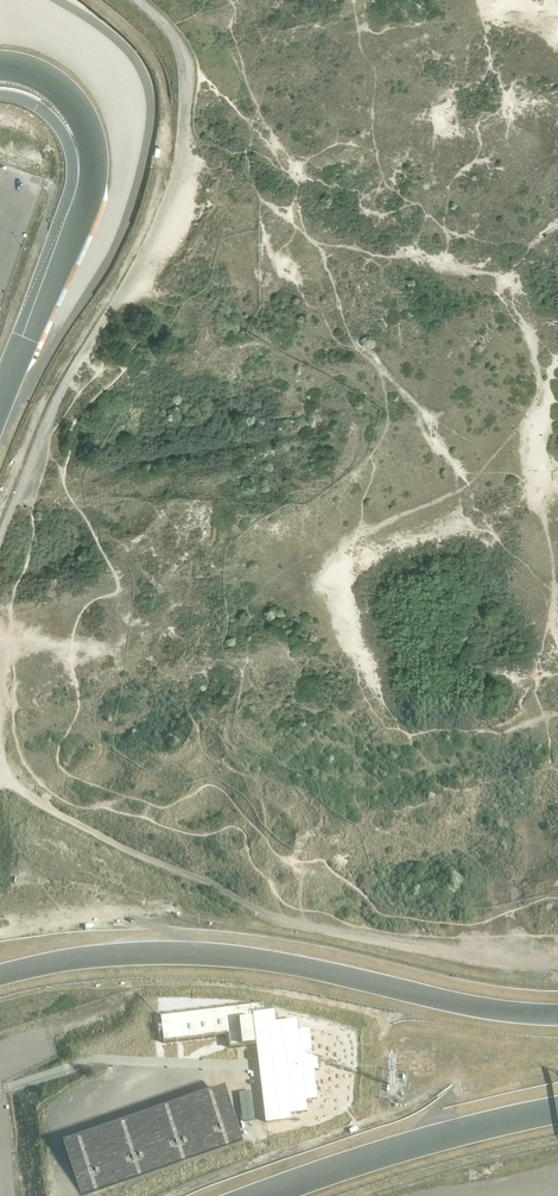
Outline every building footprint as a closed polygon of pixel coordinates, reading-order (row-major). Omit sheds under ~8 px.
[(157,1009),(153,1010),(156,1037),(222,1029),(224,1047),(257,1043),(266,1121),(293,1118),(292,1112),(309,1110),(307,1100),(319,1098),(316,1070),(320,1070),(318,1056),(314,1057),(310,1028),(299,1030),(298,1019),(278,1021),(277,1009),(266,1010),(264,997),(157,1009)] [(438,1073),(414,1075),(415,1084),(439,1082),(438,1073)] [(229,1088),(65,1138),(81,1190),(143,1171),(140,1162),(139,1162),(137,1157),(126,1160),(120,1142),(117,1143),(114,1134),(129,1130),(127,1123),(166,1111),(169,1122),(175,1121),(173,1114),(181,1112),(185,1126),(186,1125),(191,1138),(187,1140),(190,1148),(178,1152),(179,1155),(244,1135),(229,1088)] [(51,1165),(67,1164),(69,1190),(75,1189),(73,1146),(59,1147),(58,1140),(25,1142),(27,1173),(32,1173),(33,1195),(52,1195),(51,1165)]
